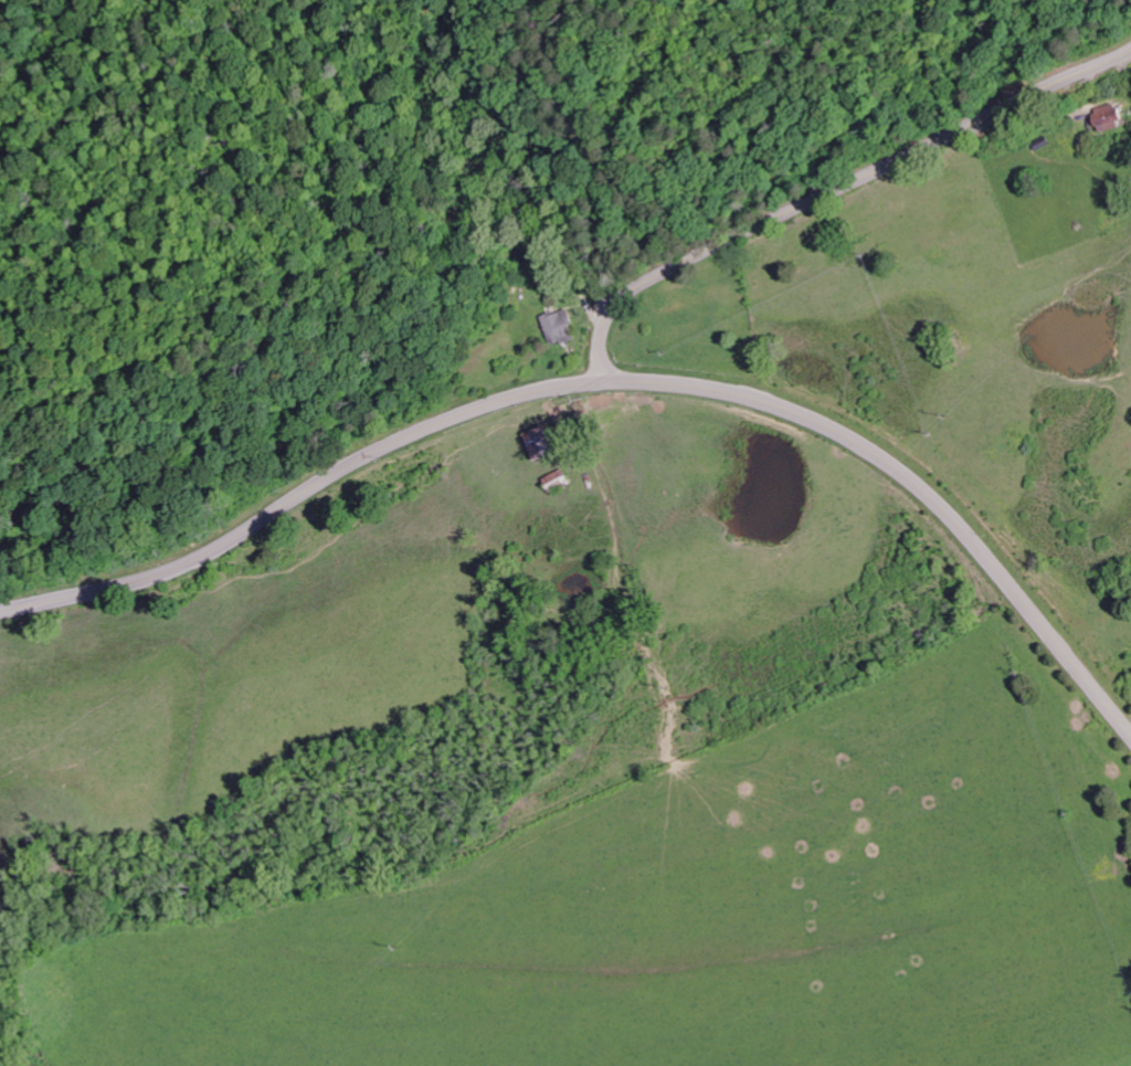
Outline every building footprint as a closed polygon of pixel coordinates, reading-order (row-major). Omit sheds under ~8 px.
[(1096,109),(1102,133),(1127,127),(1121,103),(1096,109)] [(545,316),(551,344),(576,339),(569,311),(545,316)] [(527,433),(535,462),(557,456),(549,427),(527,433)]
